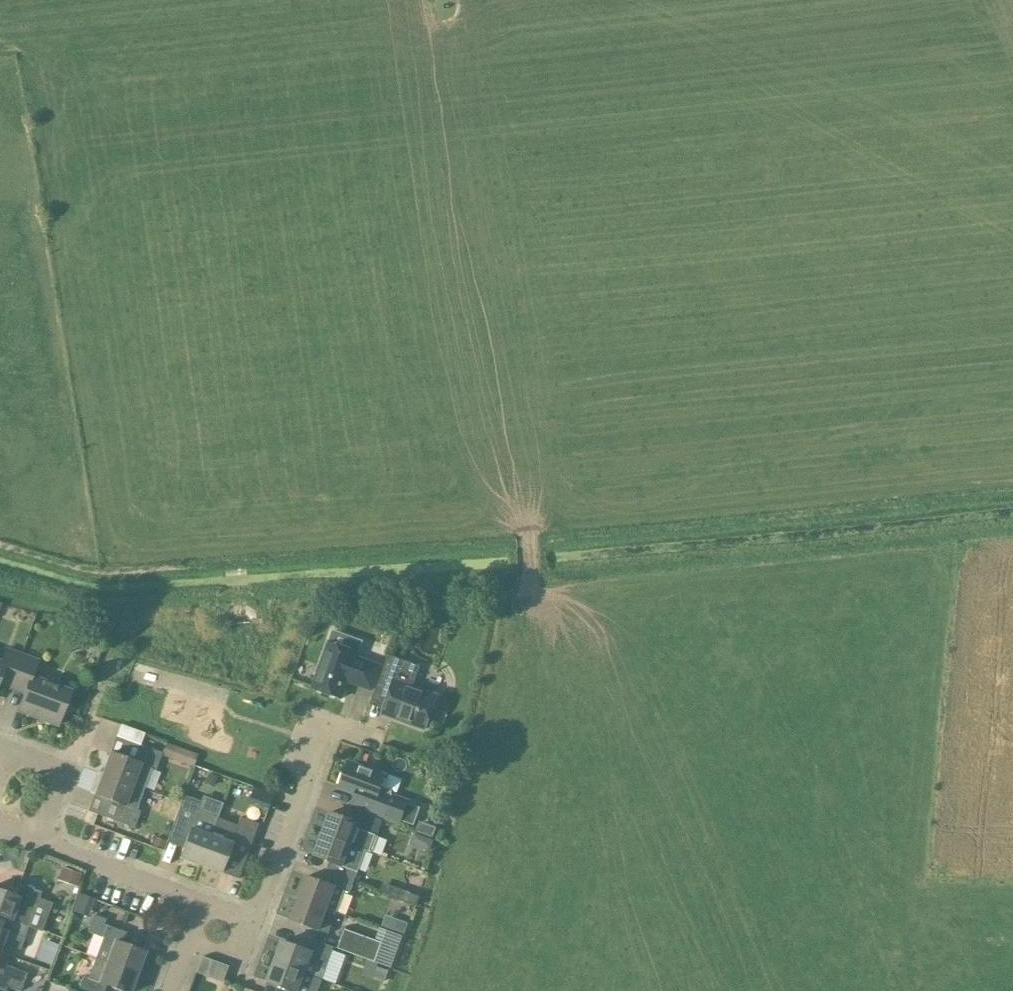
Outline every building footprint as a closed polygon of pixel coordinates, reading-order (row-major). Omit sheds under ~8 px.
[(349,649),(353,638),(334,631),(330,642),(329,642),(313,687),(341,698),(348,681),(372,690),(381,666),(356,657),(358,653),(349,649)] [(21,654),(6,648),(1,662),(0,661),(0,685),(8,688),(21,654)] [(21,654),(8,688),(23,694),(17,711),(58,726),(71,691),(32,677),(38,660),(21,654)] [(425,728),(437,696),(412,687),(420,666),(389,654),(371,704),(384,709),(383,713),(425,728)] [(102,773),(144,789),(152,768),(156,769),(160,759),(162,753),(140,745),(133,761),(110,752),(102,773)] [(194,765),(198,754),(175,745),(170,758),(193,767),(194,765)] [(415,826),(421,808),(410,804),(411,802),(394,795),(393,791),(381,786),(385,776),(349,762),(340,787),(356,792),(351,806),(401,825),(402,822),(415,826)] [(136,809),(144,789),(102,773),(95,794),(94,794),(88,810),(97,813),(134,828),(140,811),(136,809)] [(217,777),(209,774),(205,782),(214,786),(217,777)] [(245,802),(265,810),(271,793),(251,786),(245,802)] [(211,836),(218,818),(197,810),(200,801),(184,795),(166,842),(183,848),(180,857),(200,865),(211,836)] [(323,834),(366,850),(370,851),(376,835),(377,835),(383,819),(360,811),(357,821),(331,812),(323,834)] [(211,836),(200,865),(221,872),(228,854),(245,861),(259,823),(240,817),(237,825),(227,821),(220,839),(211,836)] [(101,849),(107,830),(95,826),(89,846),(101,849)] [(358,870),(366,850),(323,834),(315,855),(330,861),(326,871),(354,882),(358,870)] [(431,849),(435,840),(425,836),(423,843),(425,847),(431,849)] [(59,880),(75,886),(80,874),(63,868),(59,880)] [(350,892),(354,882),(326,871),(323,881),(307,875),(299,897),(327,908),(337,912),(345,890),(350,892)] [(11,920),(28,926),(41,894),(19,886),(15,896),(14,896),(0,890),(0,916),(11,920)] [(87,914),(93,897),(77,891),(71,909),(87,914)] [(402,891),(399,898),(408,902),(416,904),(419,897),(411,894),(402,891)] [(323,920),(327,908),(299,897),(291,919),(329,933),(333,924),(323,920)] [(95,957),(138,973),(146,951),(122,943),(126,932),(104,924),(106,919),(94,914),(87,932),(103,937),(95,957)] [(29,926),(28,926),(11,920),(0,916),(0,953),(10,956),(13,947),(20,950),(25,938),(29,926)] [(367,933),(370,921),(352,916),(349,928),(367,933)] [(375,962),(383,942),(345,928),(338,948),(375,962)] [(52,963),(58,942),(42,938),(36,958),(52,963)] [(276,961),(323,978),(326,969),(334,946),(312,938),(308,949),(283,940),(276,961)] [(5,990),(7,987),(16,990),(24,972),(6,965),(10,956),(0,953),(0,989),(5,990)] [(138,973),(95,957),(88,977),(84,976),(79,988),(88,990),(104,990),(106,986),(119,990),(131,990),(138,973)] [(323,978),(276,961),(268,981),(293,990),(318,990),(319,987),(323,978)] [(230,966),(223,964),(217,979),(224,982),(230,966)]
